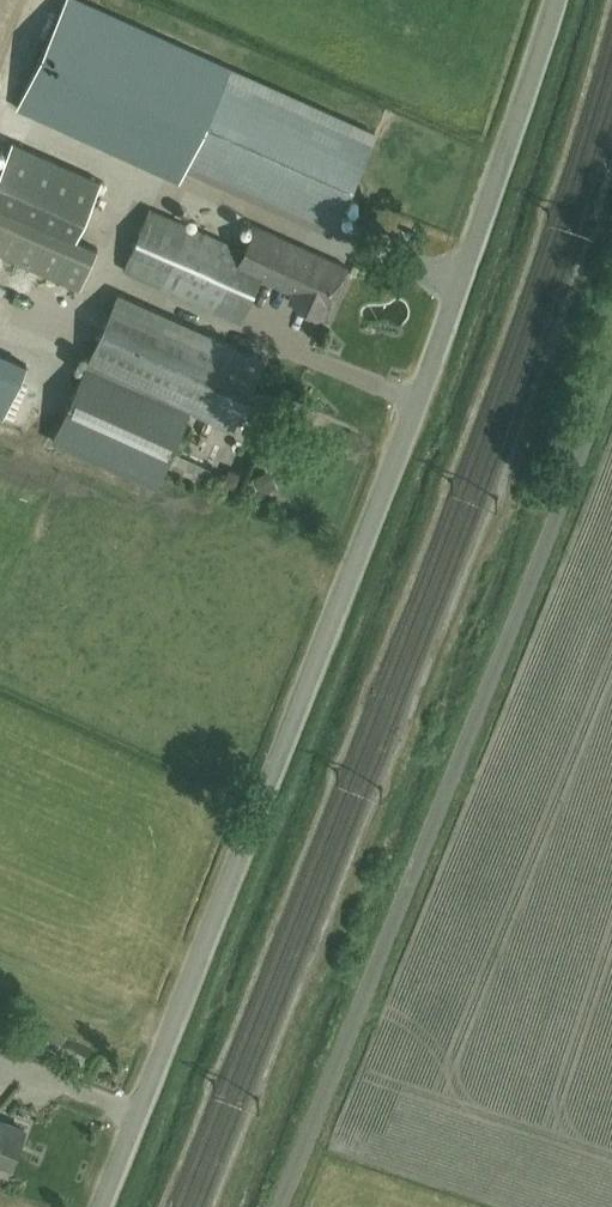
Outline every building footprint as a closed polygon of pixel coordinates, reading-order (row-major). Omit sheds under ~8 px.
[(41,54),(17,108),(177,179),(182,168),(330,234),(376,131),(82,0),(65,0),(41,54)] [(0,169),(0,207),(75,239),(102,179),(12,141),(0,169)] [(78,288),(96,248),(75,239),(0,207),(0,254),(78,288)] [(242,251),(150,208),(123,268),(239,321),(259,277),(292,292),(288,300),(323,316),(346,266),(254,224),(242,251)] [(262,357),(117,292),(50,440),(156,487),(190,409),(230,427),(262,357)] [(215,466),(210,480),(230,486),(234,472),(215,466)] [(252,480),(259,496),(274,489),(267,474),(252,480)] [(15,1013),(0,1008),(0,1044),(2,1045),(15,1013)] [(9,1164),(23,1129),(0,1120),(0,1161),(9,1164)]
